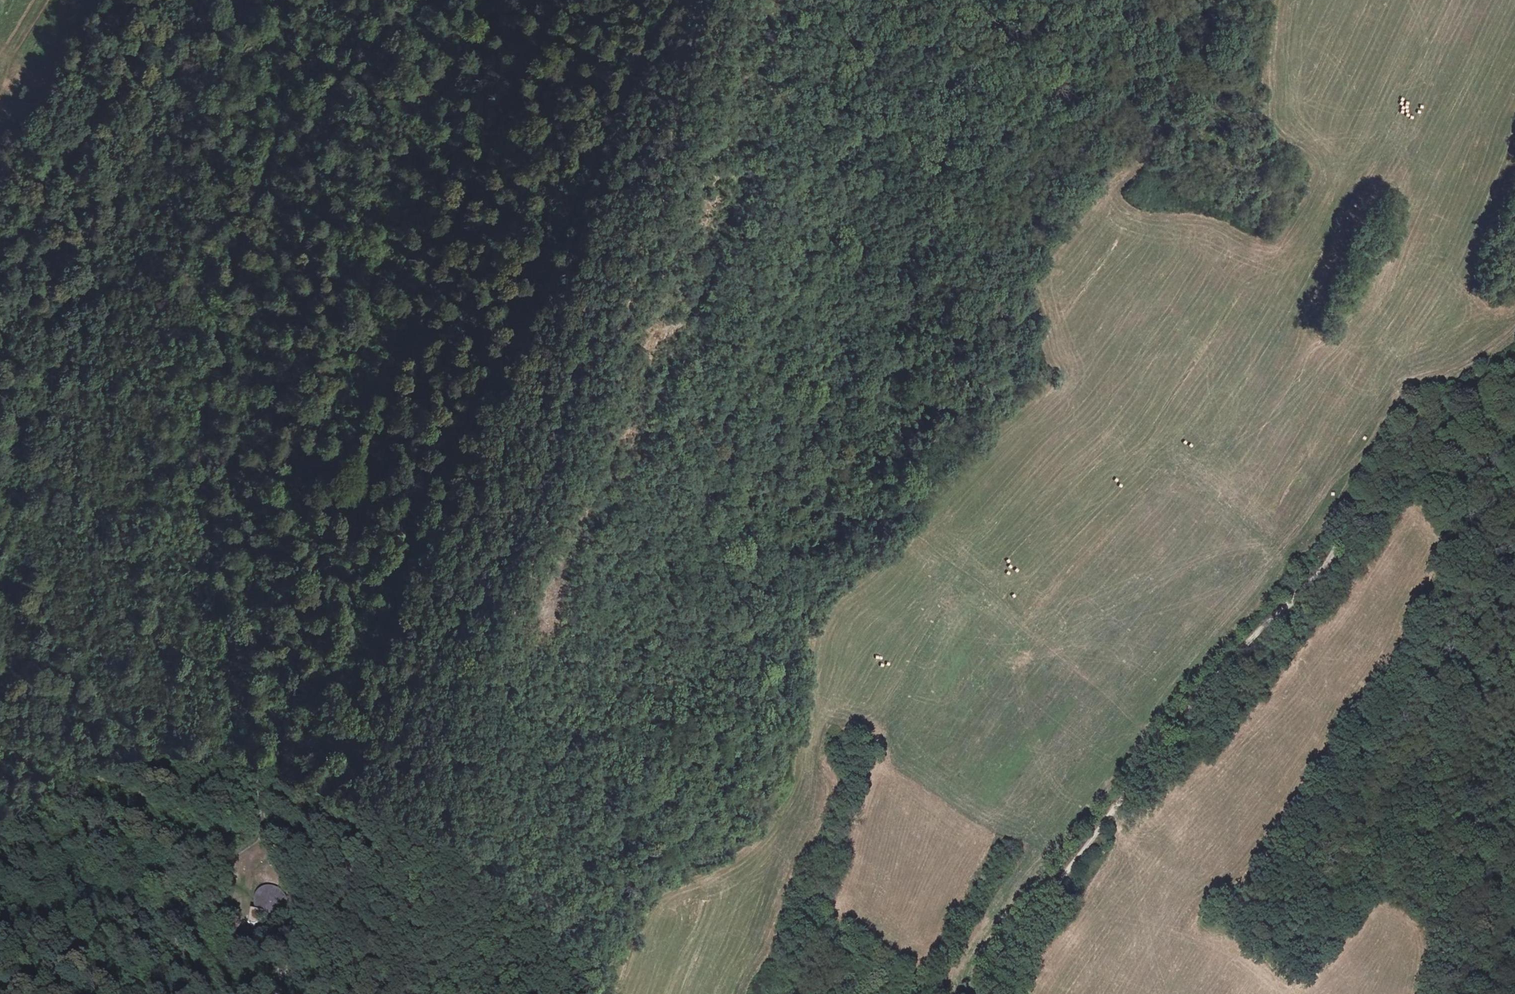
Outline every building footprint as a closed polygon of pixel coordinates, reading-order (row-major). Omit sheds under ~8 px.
[(255,910),(252,910),(252,924),(281,924),(281,887),(255,887),(255,910)]
